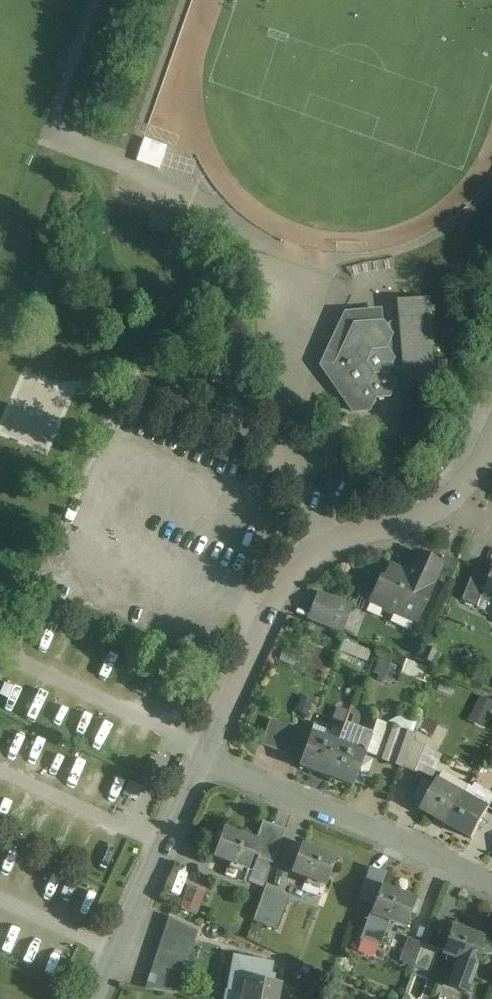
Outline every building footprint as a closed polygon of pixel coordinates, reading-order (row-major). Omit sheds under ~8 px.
[(427,301),(398,303),(399,317),(385,327),(391,336),(385,349),(393,360),(389,368),(404,375),(405,388),(408,388),(408,397),(433,394),(432,386),(434,386),(427,301)] [(382,324),(353,326),(342,351),(328,352),(321,366),(353,413),(368,412),(375,399),(388,398),(395,384),(387,373),(389,368),(393,360),(385,349),(391,336),(385,327),(382,324)] [(410,570),(403,574),(390,568),(383,583),(380,581),(371,600),(384,606),(384,607),(384,611),(391,614),(394,611),(395,611),(415,620),(434,579),(440,565),(439,564),(417,554),(410,570)] [(458,563),(442,556),(439,564),(440,565),(434,579),(448,585),(458,563)] [(475,571),(463,601),(478,607),(484,592),(489,594),(491,584),(491,577),(475,571)] [(353,606),(319,593),(313,609),(334,617),(330,628),(342,633),(353,606)] [(334,617),(313,609),(309,620),(330,628),(334,617)] [(347,642),(344,651),(364,657),(367,648),(347,642)] [(296,657),(283,651),(283,652),(283,651),(279,661),(293,666),(296,657)] [(396,668),(378,661),(374,673),(379,675),(378,680),(390,684),(396,668)] [(419,668),(406,663),(401,674),(425,684),(430,672),(419,668)] [(481,696),(469,721),(483,728),(491,712),(491,702),(481,696)] [(382,735),(409,745),(411,742),(418,722),(398,715),(394,727),(386,725),(382,735)] [(438,726),(427,719),(420,731),(432,737),(438,726)] [(296,731),(271,722),(262,745),(287,754),(296,731)] [(371,737),(343,727),(337,744),(338,744),(326,777),(353,787),(356,778),(363,781),(370,763),(362,760),(364,754),(365,754),(371,737)] [(337,744),(301,731),(295,750),(304,753),(299,767),(326,777),(338,744),(337,744)] [(401,768),(409,745),(382,735),(374,758),(401,768)] [(425,747),(411,742),(409,745),(401,768),(416,773),(425,747)] [(464,795),(439,781),(436,787),(425,781),(416,799),(426,804),(422,811),(447,825),(464,795)] [(123,796),(136,801),(142,787),(128,782),(123,796)] [(475,785),(468,797),(489,809),(491,804),(491,794),(475,785)] [(468,797),(464,795),(447,825),(472,840),(489,809),(468,797)] [(285,831),(262,822),(255,842),(258,843),(253,855),(259,857),(258,859),(273,865),(285,831)] [(255,842),(223,830),(214,858),(229,864),(248,870),(253,855),(258,843),(255,842)] [(335,859),(301,846),(291,874),(307,879),(325,886),(335,859)] [(248,870),(229,864),(225,876),(243,883),(248,870)] [(325,886),(307,879),(302,891),(321,898),(324,891),(323,891),(325,886)] [(204,891),(190,885),(185,900),(199,905),(204,891)] [(415,901),(381,888),(367,925),(384,931),(388,922),(405,928),(415,901)] [(289,899),(264,890),(253,921),(278,930),(289,899)] [(198,931),(169,917),(163,934),(193,944),(198,931)] [(486,940),(452,928),(442,955),(457,961),(447,987),(466,994),(476,968),(486,940)] [(193,944),(163,934),(158,949),(188,959),(193,944)] [(406,943),(393,938),(386,957),(399,962),(406,943)] [(423,944),(408,939),(406,943),(399,962),(414,967),(423,944)] [(438,950),(423,944),(414,967),(430,973),(438,950)] [(158,949),(145,989),(176,995),(188,959),(158,949)] [(234,958),(228,991),(243,994),(242,998),(277,998),(280,985),(268,983),(272,965),(234,958)]
